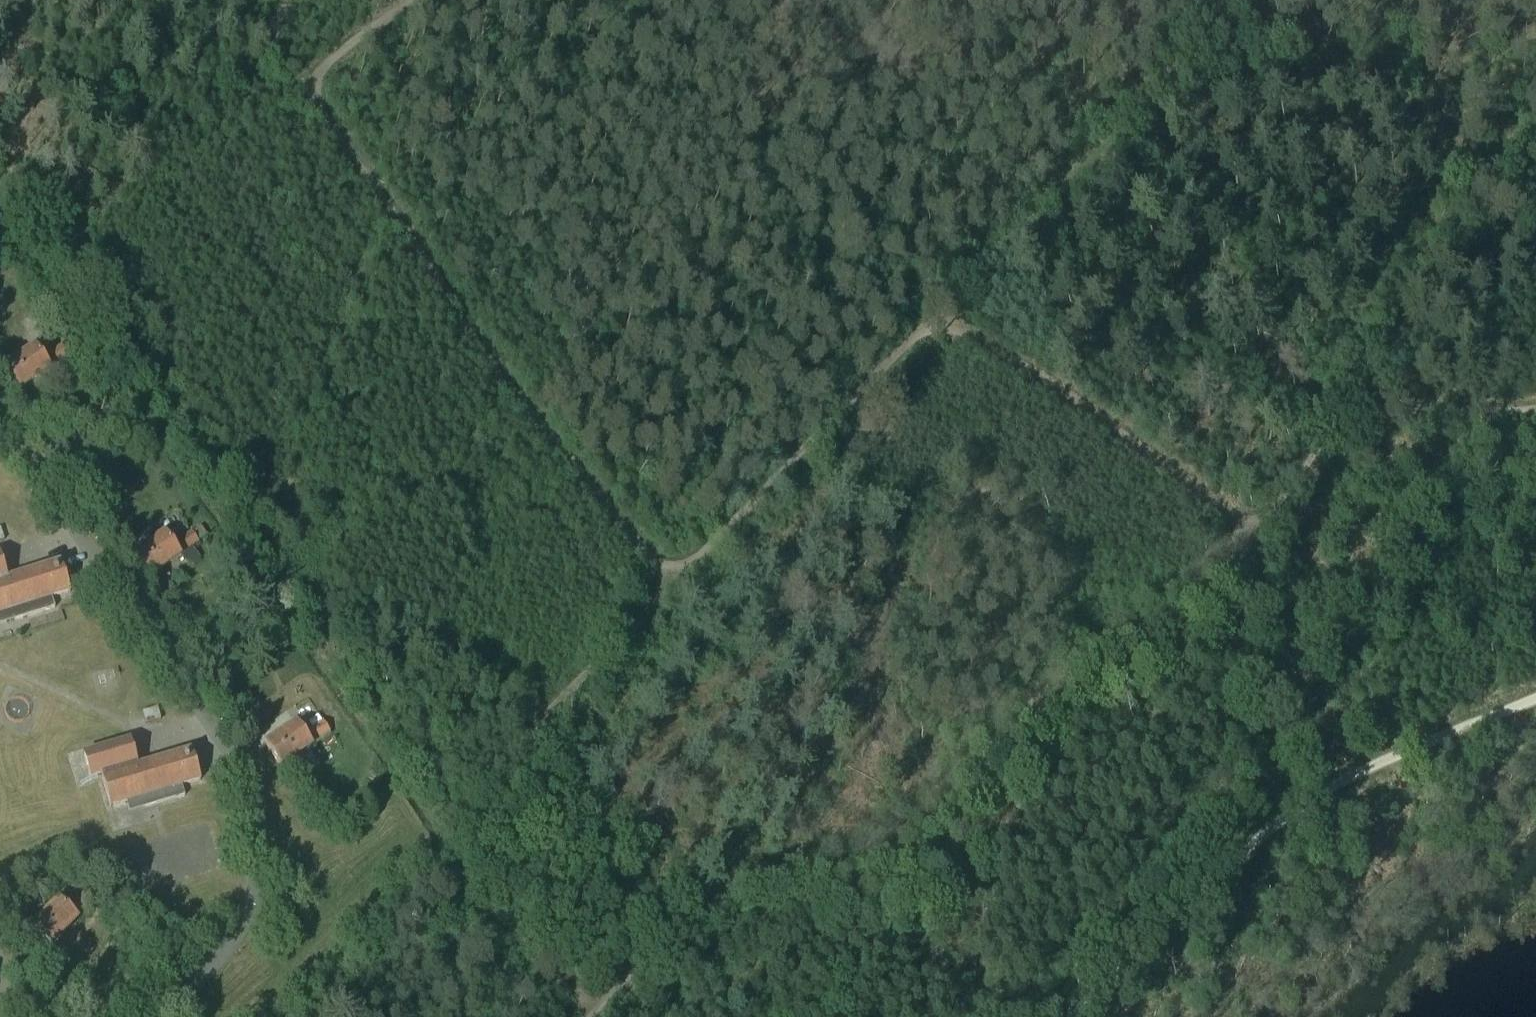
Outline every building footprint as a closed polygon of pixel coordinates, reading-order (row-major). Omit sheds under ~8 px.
[(50,368),(68,355),(61,346),(43,359),(36,348),(4,370),(18,390),(50,368)] [(87,479),(79,485),(88,499),(96,493),(87,479)] [(191,547),(198,543),(191,533),(173,545),(166,535),(134,557),(148,577),(180,555),(191,547)] [(191,547),(180,555),(188,567),(200,559),(191,547)] [(3,579),(5,578),(0,561),(0,613),(10,610),(12,619),(53,607),(53,609),(54,608),(51,597),(68,592),(68,593),(69,593),(60,564),(59,564),(59,565),(41,571),(42,573),(24,578),(24,577),(5,583),(3,579)] [(145,725),(160,720),(156,708),(141,713),(145,725)] [(279,766),(329,732),(322,722),(304,735),(297,724),(265,746),(279,766)] [(135,770),(134,766),(136,766),(129,743),(83,757),(90,780),(104,775),(105,779),(103,780),(102,779),(101,779),(110,808),(111,808),(111,807),(140,798),(143,807),(183,795),(183,797),(185,796),(181,786),(198,780),(199,781),(200,781),(191,752),(190,753),(172,759),(172,761),(155,766),(154,764),(135,770)] [(77,917),(92,902),(84,893),(68,909),(59,900),(32,928),(50,945),(77,918),(77,917)]
